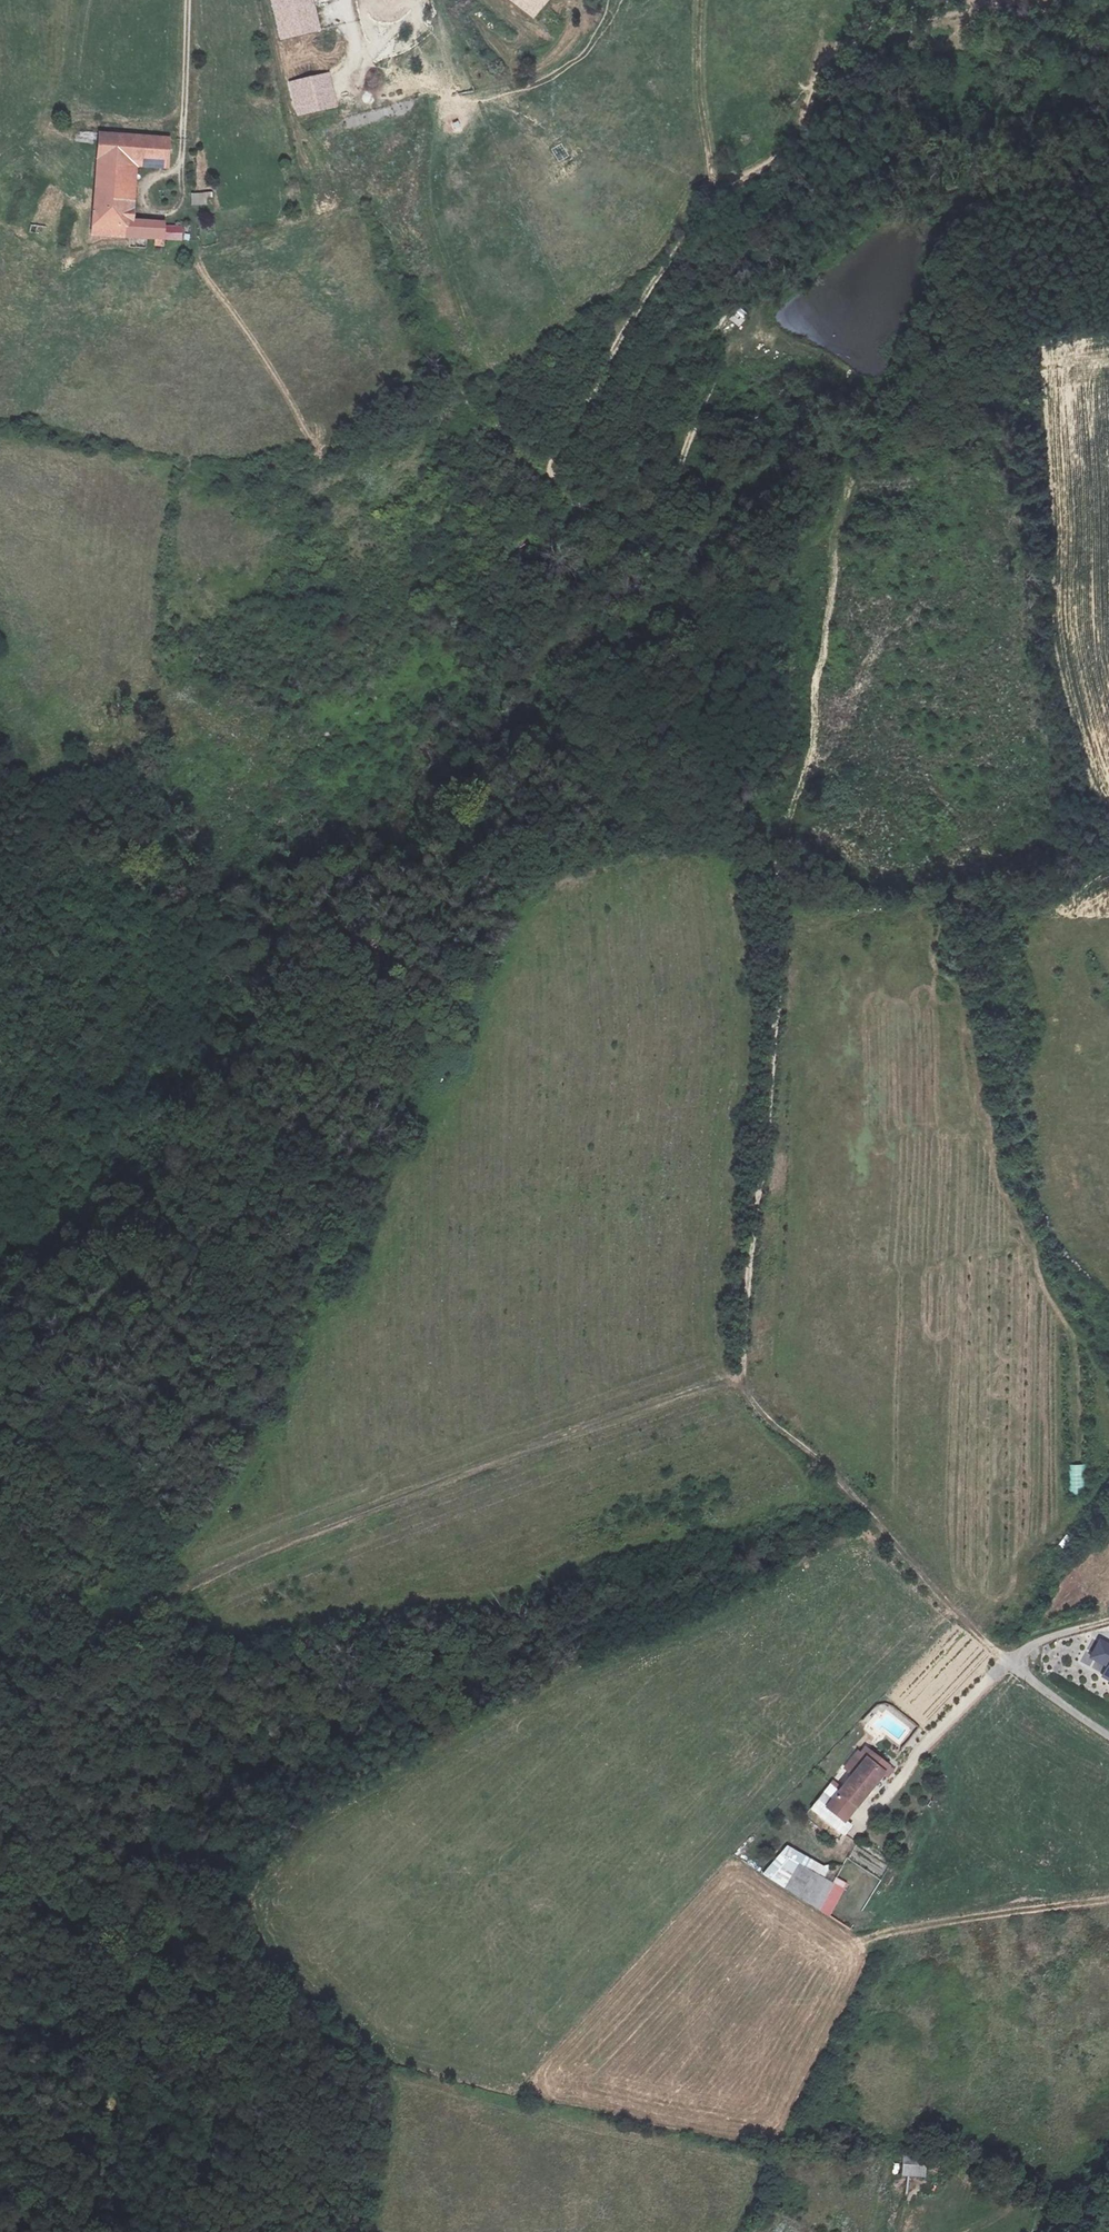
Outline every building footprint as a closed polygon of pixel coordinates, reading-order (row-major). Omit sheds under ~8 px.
[(279,41),(321,32),(314,0),(270,0),(279,41)] [(543,8),(535,0),(482,0),(519,34),(543,8)] [(296,119),(339,109),(330,72),(288,82),(296,119)] [(87,253),(154,255),(154,237),(118,235),(119,178),(157,177),(156,152),(86,150),(87,253)] [(190,193),(191,206),(209,205),(209,193),(190,193)] [(161,255),(171,255),(171,238),(161,239),(161,255)] [(30,252),(48,255),(48,247),(31,244),(30,252)] [(1085,1464),(1068,1465),(1069,1495),(1086,1494),(1085,1464)] [(1097,1679),(1108,1686),(1108,1657),(1097,1679)] [(875,1749),(827,1809),(848,1826),(896,1766),(875,1749)] [(830,1868),(783,1843),(764,1880),(831,1916),(847,1886),(827,1875),(830,1868)] [(902,2155),(903,2177),(925,2177),(925,2155),(902,2155)]
